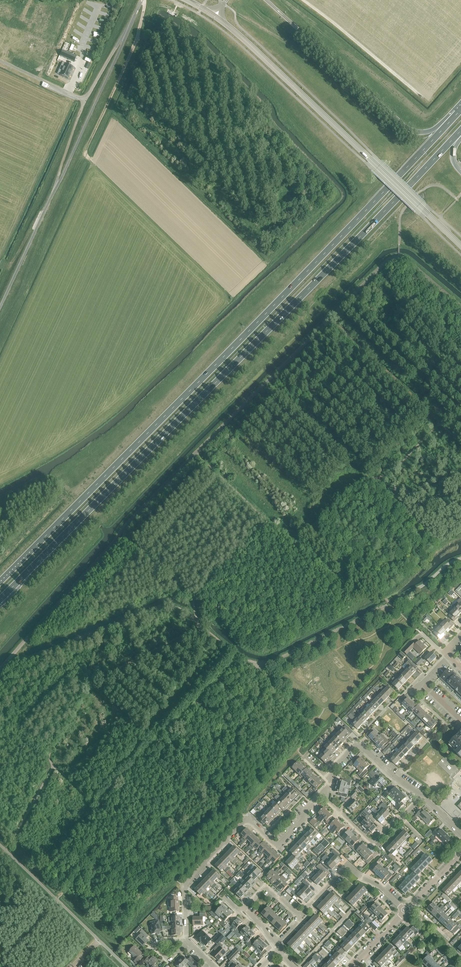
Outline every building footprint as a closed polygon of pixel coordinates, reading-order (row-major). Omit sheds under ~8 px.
[(63,51),(60,56),(74,62),(76,57),(63,51)] [(60,75),(60,76),(68,79),(73,67),(66,64),(65,64),(63,63),(61,67),(64,68),(60,75)] [(455,609),(450,614),(451,614),(449,617),(455,622),(457,619),(456,619),(460,614),(455,609)] [(445,621),(441,626),(446,631),(450,627),(452,628),(454,625),(447,619),(445,621)] [(446,631),(441,626),(436,630),(437,631),(434,633),(441,639),(443,637),(442,635),(446,631)] [(403,651),(407,655),(414,648),(420,654),(426,648),(419,641),(416,645),(412,642),(403,651)] [(414,663),(419,667),(423,662),(425,664),(428,661),(430,664),(436,658),(431,653),(425,659),(423,660),(420,657),(414,663)] [(404,669),(406,671),(411,676),(416,671),(415,670),(417,668),(408,659),(406,661),(407,662),(405,664),(407,665),(404,669)] [(444,680),(448,683),(455,676),(448,670),(441,678),(443,681),(444,680)] [(406,671),(401,676),(407,681),(411,676),(406,671)] [(396,675),(394,677),(402,685),(407,681),(401,676),(399,678),(396,675)] [(455,676),(448,683),(447,685),(450,687),(451,686),(460,695),(460,683),(455,676)] [(402,685),(394,677),(392,680),(395,683),(392,685),(398,690),(402,685)] [(380,689),(383,692),(389,697),(393,693),(390,690),(392,689),(389,686),(385,690),(382,687),(380,689)] [(383,692),(379,697),(384,702),(389,697),(383,692)] [(379,697),(374,701),(380,706),(384,702),(379,697)] [(360,705),(362,703),(363,701),(361,699),(354,707),(356,709),(360,705)] [(372,699),(370,701),(372,704),(370,706),(375,711),(380,706),(374,701),(372,699)] [(403,704),(407,709),(412,703),(408,699),(403,704)] [(412,713),(413,712),(417,708),(412,703),(407,709),(409,710),(408,711),(408,712),(411,715),(412,713)] [(366,707),(364,709),(365,711),(371,716),(375,711),(370,706),(368,708),(366,707)] [(413,712),(418,716),(423,711),(418,707),(417,708),(413,712)] [(363,713),(361,715),(366,720),(371,716),(365,711),(364,709),(363,709),(361,711),(363,713)] [(418,716),(422,721),(428,716),(423,711),(418,716)] [(349,712),(345,716),(347,718),(348,717),(351,720),(354,722),(352,725),(354,727),(357,730),(362,725),(354,718),(355,717),(351,714),(349,712)] [(356,716),(355,717),(354,718),(362,725),(366,720),(361,715),(359,717),(356,716)] [(422,721),(427,725),(432,720),(428,716),(422,721)] [(432,720),(427,725),(432,730),(437,724),(432,720)] [(342,730),(340,732),(347,739),(350,735),(347,731),(349,730),(347,728),(345,729),(341,726),(340,728),(342,730)] [(369,737),(374,742),(379,737),(379,736),(376,734),(378,732),(374,728),(366,736),(368,738),(369,737)] [(335,732),(333,734),(343,743),(347,739),(340,732),(338,734),(335,732)] [(416,732),(412,736),(418,742),(422,737),(416,732)] [(450,744),(454,748),(458,751),(457,752),(456,753),(459,756),(460,758),(460,733),(458,736),(454,740),(450,744)] [(334,737),(332,740),(339,747),(343,743),(333,734),(332,735),(334,737)] [(379,737),(374,742),(378,746),(378,747),(380,749),(385,744),(388,741),(381,734),(379,736),(379,737)] [(410,739),(408,741),(413,746),(418,742),(412,736),(412,737),(409,734),(407,736),(410,739)] [(328,740),(326,742),(335,751),(339,747),(332,740),(330,742),(328,740)] [(401,743),(403,746),(409,751),(413,746),(408,741),(406,743),(403,741),(401,743)] [(325,748),(327,750),(331,754),(332,754),(335,751),(326,742),(325,743),(327,745),(325,748)] [(403,746),(399,750),(404,755),(409,751),(403,746)] [(322,749),(320,752),(330,760),(334,756),(332,754),(331,754),(327,750),(325,752),(322,749)] [(392,753),(394,755),(400,760),(404,755),(399,750),(397,753),(394,750),(392,753)] [(330,760),(320,752),(319,753),(321,755),(319,757),(326,764),(330,760)] [(400,760),(394,755),(390,760),(395,765),(400,760)] [(354,765),(358,770),(365,762),(361,758),(358,761),(355,758),(349,764),(352,767),(354,765)] [(365,762),(358,770),(361,772),(358,775),(362,778),(368,772),(366,770),(370,766),(365,762)] [(292,768),(296,772),(303,766),(301,764),(300,765),(298,763),(292,768)] [(296,772),(300,776),(306,769),(305,770),(303,768),(304,767),(303,766),(296,772)] [(303,777),(305,779),(311,772),(309,770),(308,771),(306,769),(300,776),(302,778),(303,777)] [(305,779),(303,780),(307,784),(309,782),(314,777),(312,775),(313,774),(311,772),(305,779)] [(309,782),(313,786),(319,780),(317,778),(316,779),(314,777),(309,782)] [(370,782),(375,787),(378,785),(380,788),(382,786),(383,786),(387,782),(382,777),(380,778),(378,777),(376,779),(374,778),(370,782)] [(319,780),(313,786),(314,788),(313,790),(315,792),(316,790),(322,785),(319,782),(320,781),(319,780)] [(338,781),(336,787),(346,789),(347,785),(350,786),(351,781),(345,780),(345,782),(338,781)] [(285,787),(283,789),(295,800),(299,796),(292,789),(290,791),(285,787)] [(346,789),(336,787),(335,792),(342,794),(341,797),(347,798),(348,795),(344,794),(346,789)] [(389,796),(394,800),(401,793),(395,788),(391,792),(389,790),(383,796),(386,799),(389,796)] [(286,795),(284,797),(291,804),(295,800),(283,789),(282,790),(286,795)] [(401,793),(394,800),(398,805),(395,808),(398,810),(404,805),(401,802),(406,798),(401,793)] [(278,794),(275,797),(278,799),(287,808),(291,804),(284,797),(282,799),(278,794)] [(279,802),(277,805),(282,810),(283,812),(287,808),(278,799),(275,797),(274,798),(279,802)] [(346,807),(352,813),(359,805),(354,800),(346,807)] [(382,812),(380,814),(385,819),(390,814),(386,811),(389,808),(383,803),(382,802),(380,803),(382,805),(378,808),(382,812)] [(271,803),(269,805),(279,814),(282,810),(277,805),(275,803),(273,806),(271,803)] [(270,809),(268,811),(275,818),(279,814),(269,805),(268,807),(270,809)] [(317,819),(319,821),(327,813),(325,810),(326,810),(324,808),(318,814),(320,816),(317,819)] [(368,813),(367,815),(369,817),(375,822),(377,820),(381,824),(385,819),(380,814),(376,810),(374,813),(378,817),(376,819),(371,814),(370,815),(368,813)] [(416,815),(418,817),(419,816),(428,825),(434,820),(424,811),(422,812),(420,810),(416,815)] [(263,811),(262,813),(271,822),(275,818),(268,811),(266,813),(263,811)] [(369,817),(367,815),(363,811),(361,814),(366,819),(362,824),(372,833),(376,828),(372,824),(375,822),(369,817)] [(271,822),(262,813),(260,815),(262,817),(260,819),(261,820),(260,822),(264,825),(265,824),(267,826),(271,822)] [(325,823),(327,825),(333,819),(331,817),(332,816),(330,814),(330,815),(327,813),(319,821),(321,823),(324,820),(326,822),(325,823)] [(329,831),(331,833),(339,824),(337,822),(338,821),(336,819),(334,821),(333,819),(327,825),(329,827),(330,826),(332,828),(329,831)] [(337,835),(339,837),(345,830),(343,829),(344,827),(342,825),(342,826),(339,824),(331,833),(333,834),(336,831),(338,833),(337,835)] [(311,828),(307,832),(317,841),(318,840),(316,837),(318,835),(311,828)] [(241,840),(242,842),(251,833),(247,829),(241,835),(244,837),(241,840)] [(432,834),(435,836),(445,845),(451,839),(441,830),(439,831),(437,829),(432,834)] [(345,840),(348,842),(354,836),(349,831),(347,833),(345,830),(339,837),(344,841),(345,840)] [(404,831),(399,836),(407,843),(407,844),(409,842),(407,839),(409,836),(404,831)] [(307,832),(304,836),(311,843),(313,845),(315,843),(317,841),(307,832)] [(247,840),(249,842),(255,837),(251,833),(242,842),(244,844),(246,841),(247,840)] [(304,836),(300,840),(310,849),(311,848),(308,845),(311,843),(304,836)] [(349,846),(353,851),(359,844),(357,842),(359,841),(354,836),(348,842),(350,845),(349,846)] [(395,841),(400,846),(402,848),(407,843),(399,836),(395,841)] [(250,849),(250,850),(258,840),(255,837),(249,842),(251,845),(250,845),(250,846),(248,848),(247,847),(245,850),(247,852),(250,849)] [(257,850),(258,848),(262,844),(258,840),(250,850),(252,851),(254,849),(255,848),(257,850)] [(300,840),(296,844),(303,850),(306,848),(308,850),(310,849),(300,840)] [(320,845),(325,849),(326,848),(329,844),(326,840),(325,840),(320,845)] [(395,841),(391,845),(396,851),(400,846),(395,841)] [(258,854),(259,855),(268,846),(264,843),(262,844),(258,848),(260,851),(259,852),(260,852),(257,854),(258,854)] [(296,844),(293,848),(302,857),(303,856),(301,853),(303,850),(296,844)] [(359,854),(362,856),(368,850),(363,845),(362,846),(359,844),(353,851),(358,855),(359,854)] [(396,851),(391,845),(386,850),(390,854),(388,856),(394,862),(396,859),(392,855),(396,851)] [(264,854),(266,856),(272,851),(268,846),(259,855),(261,857),(263,855),(264,854)] [(234,847),(230,851),(236,856),(238,854),(239,855),(242,857),(243,856),(241,853),(234,847)] [(293,848),(288,852),(292,855),(296,859),(298,861),(300,859),(301,858),(303,860),(305,859),(302,857),(293,848)] [(334,857),(331,860),(337,865),(341,860),(339,858),(341,856),(339,855),(334,849),(331,852),(334,854),(332,856),(334,857)] [(368,850),(362,856),(364,858),(363,860),(368,864),(374,858),(371,856),(373,854),(368,850)] [(230,851),(226,854),(235,863),(237,862),(235,859),(234,858),(236,856),(230,851)] [(265,861),(267,863),(276,854),(272,851),(266,856),(268,858),(267,859),(265,861)] [(226,854),(223,858),(229,864),(230,862),(232,863),(234,865),(235,863),(226,854)] [(276,854),(267,863),(268,865),(270,863),(271,863),(272,862),(274,864),(280,858),(276,854)] [(292,855),(288,859),(298,868),(299,869),(301,867),(298,864),(299,862),(296,859),(292,855)] [(426,855),(422,859),(429,864),(432,861),(426,855)] [(223,858),(219,862),(228,871),(230,869),(228,867),(226,866),(229,864),(223,858)] [(331,860),(330,858),(328,860),(326,860),(324,862),(323,860),(321,863),(328,870),(330,868),(332,870),(337,865),(331,860)] [(298,868),(288,859),(285,863),(292,870),(294,867),(298,870),(300,869),(299,869),(298,868)] [(422,859),(419,862),(425,868),(429,864),(422,859)] [(373,871),(378,876),(384,870),(382,868),(383,866),(379,863),(378,861),(372,868),(374,870),(373,871)] [(219,862),(215,866),(221,872),(223,870),(224,871),(226,873),(228,871),(219,862)] [(419,862),(415,866),(421,872),(425,868),(419,862)] [(319,873),(317,875),(322,880),(327,876),(325,874),(326,872),(325,870),(319,864),(317,867),(319,869),(317,871),(319,873)] [(411,870),(414,873),(417,876),(421,872),(415,866),(411,870)] [(255,867),(251,871),(258,878),(262,874),(255,867)] [(384,870),(378,876),(383,881),(384,879),(387,882),(392,875),(388,871),(389,870),(386,867),(385,869),(384,870)] [(266,878),(269,881),(278,872),(280,870),(278,869),(275,873),(272,871),(266,878)] [(214,871),(210,875),(216,880),(218,878),(219,879),(221,881),(223,880),(221,877),(214,871)] [(247,875),(249,877),(249,876),(254,882),(255,881),(258,878),(251,871),(247,875)] [(269,881),(273,885),(280,878),(278,876),(280,874),(278,872),(269,881)] [(414,873),(410,877),(416,883),(420,879),(417,876),(414,873)] [(210,875),(206,879),(215,887),(217,886),(215,884),(214,882),(216,880),(210,875)] [(273,885),(277,889),(286,879),(287,879),(283,875),(280,878),(273,885)] [(322,880),(317,875),(313,880),(308,875),(306,878),(312,883),(314,881),(318,885),(322,880)] [(249,876),(249,877),(245,880),(253,887),(256,883),(255,881),(254,882),(249,876)] [(286,879),(277,889),(281,893),(288,885),(286,883),(290,878),(289,877),(287,879),(286,879)] [(410,877),(406,881),(412,886),(416,883),(410,877)] [(451,882),(457,887),(460,882),(456,877),(451,882)] [(206,879),(202,883),(208,888),(210,886),(211,887),(212,887),(214,889),(215,887),(206,879)] [(245,880),(242,884),(249,891),(253,887),(245,880)] [(305,888),(302,890),(307,896),(312,891),(308,887),(310,885),(304,880),(302,882),(305,884),(303,886),(305,888)] [(406,881),(402,885),(409,890),(412,886),(406,881)] [(451,882),(447,886),(452,891),(457,887),(451,882)] [(202,883),(198,887),(208,895),(209,894),(207,892),(207,891),(206,890),(208,888),(202,883)] [(242,884),(238,888),(245,895),(249,891),(242,884)] [(361,885),(357,889),(364,895),(367,891),(361,885)] [(409,890),(402,885),(399,888),(405,894),(409,890)] [(452,891),(447,886),(442,891),(448,896),(452,891)] [(208,895),(198,887),(195,890),(201,896),(203,894),(204,895),(206,897),(208,895)] [(245,895),(238,888),(234,892),(241,899),(245,895)] [(294,890),(291,893),(297,898),(299,896),(303,900),(307,896),(302,890),(301,889),(300,888),(297,891),(300,893),(298,895),(294,890)] [(357,889),(354,892),(360,899),(364,895),(357,889)] [(354,892),(350,896),(357,902),(360,899),(354,892)] [(332,893),(328,897),(340,908),(341,907),(336,902),(339,899),(332,893)] [(357,902),(350,896),(346,900),(353,906),(357,902)] [(328,897),(325,900),(331,907),(334,905),(339,909),(345,915),(346,914),(340,908),(328,897)] [(168,898),(168,902),(169,902),(170,912),(178,912),(178,905),(179,905),(179,901),(177,901),(177,898),(168,898)] [(325,900),(321,904),(333,916),(334,914),(329,910),(331,907),(325,900)] [(370,909),(374,913),(380,907),(376,903),(370,909)] [(427,909),(431,913),(437,907),(433,903),(427,909)] [(333,916),(321,904),(318,908),(324,914),(327,912),(332,917),(333,916)] [(218,915),(220,918),(228,910),(223,906),(217,911),(215,909),(210,914),(215,918),(218,915)] [(431,913),(435,917),(441,911),(445,908),(444,907),(442,906),(439,909),(437,907),(431,913)] [(262,914),(266,918),(272,911),(268,907),(262,914)] [(374,913),(378,917),(384,911),(380,907),(374,913)] [(435,917),(439,921),(445,915),(443,913),(446,909),(445,908),(441,911),(435,917)] [(447,928),(453,922),(460,914),(460,912),(459,909),(457,911),(457,912),(452,917),(453,918),(451,921),(449,918),(443,925),(447,928)] [(223,920),(220,923),(224,927),(229,923),(231,921),(228,919),(232,915),(228,910),(220,918),(223,920)] [(266,918),(270,922),(276,915),(272,911),(266,918)] [(384,911),(378,917),(380,919),(379,921),(381,924),(384,921),(383,920),(388,915),(384,911)] [(193,917),(194,925),(203,925),(203,917),(206,917),(206,914),(205,914),(205,912),(200,912),(200,914),(200,917),(193,917)] [(354,914),(354,915),(361,922),(364,919),(356,912),(354,914)] [(270,922),(273,925),(280,919),(276,915),(270,922)] [(316,915),(312,919),(324,930),(325,929),(320,924),(323,921),(316,915)] [(439,921),(443,925),(449,918),(445,915),(439,921)] [(171,923),(171,927),(179,927),(179,917),(171,917),(169,917),(169,923),(171,923)] [(231,931),(235,935),(240,930),(238,928),(243,923),(238,919),(231,926),(234,928),(231,931)] [(273,925),(277,929),(283,922),(280,919),(273,925)] [(312,919),(309,922),(316,929),(318,927),(323,931),(324,930),(312,919)] [(363,923),(359,927),(366,933),(369,929),(366,925),(368,923),(366,922),(364,919),(362,922),(363,923)] [(150,931),(152,935),(156,933),(157,935),(160,934),(158,927),(160,926),(159,920),(153,922),(150,922),(151,925),(152,930),(150,931)] [(283,922),(277,929),(280,932),(287,925),(283,922)] [(309,922),(306,926),(317,938),(318,936),(313,931),(316,929),(309,922)] [(453,922),(447,928),(450,932),(451,932),(454,934),(459,929),(458,927),(460,925),(457,922),(455,924),(453,922)] [(171,926),(166,926),(166,930),(171,930),(171,936),(179,936),(179,927),(171,927),(171,926)] [(306,926),(302,930),(309,936),(311,934),(316,939),(317,938),(306,926)] [(240,930),(235,935),(237,937),(239,938),(242,936),(244,938),(251,931),(247,927),(242,932),(240,930)] [(359,927),(356,931),(362,937),(366,933),(359,927)] [(407,928),(404,931),(410,937),(414,934),(416,936),(418,933),(413,928),(410,930),(407,928)] [(139,932),(141,934),(135,939),(143,946),(148,941),(146,939),(148,936),(142,930),(139,932)] [(302,930),(298,934),(310,945),(311,944),(306,939),(309,936),(302,930)] [(196,939),(198,941),(200,940),(206,946),(212,940),(203,931),(196,939)] [(251,931),(244,938),(246,941),(245,942),(247,943),(246,945),(248,947),(252,942),(250,940),(255,935),(251,931)] [(356,931),(352,935),(358,941),(362,937),(356,931)] [(404,931),(400,935),(406,941),(410,937),(404,931)] [(215,948),(217,950),(213,955),(219,960),(226,953),(221,948),(223,946),(220,942),(225,937),(221,934),(220,932),(212,940),(217,945),(215,948)] [(298,934),(294,938),(301,944),(304,941),(309,946),(310,945),(298,934)] [(352,935),(348,939),(354,945),(358,941),(352,935)] [(400,935),(396,939),(402,945),(404,947),(408,943),(406,941),(400,935)] [(294,938),(291,941),(303,953),(304,951),(299,946),(301,944),(294,938)] [(252,946),(257,950),(264,943),(259,939),(254,944),(252,942),(248,947),(250,949),(252,946)] [(348,939),(345,943),(351,949),(354,945),(348,939)] [(402,945),(396,939),(392,943),(399,949),(402,945)] [(303,953),(291,941),(288,945),(294,951),(297,949),(302,954),(303,953)] [(264,943),(257,950),(261,954),(258,957),(261,959),(265,954),(263,952),(268,947),(264,943)] [(339,945),(337,947),(342,952),(344,950),(347,953),(351,949),(345,943),(341,947),(339,945)] [(390,945),(387,949),(393,955),(394,957),(398,953),(396,951),(390,945)] [(128,952),(136,960),(134,962),(136,964),(140,959),(138,957),(142,953),(134,946),(128,952)] [(336,954),(333,956),(340,962),(344,958),(340,955),(342,952),(337,947),(334,949),(332,951),(336,954)] [(228,964),(230,965),(228,966),(229,966),(243,966),(240,964),(238,965),(232,960),(240,952),(237,949),(228,958),(231,961),(228,964)] [(387,949),(383,953),(389,959),(393,955),(387,949)] [(424,960),(422,962),(426,966),(432,960),(430,958),(431,956),(430,955),(427,952),(422,957),(424,960)] [(383,953),(379,957),(385,963),(389,959),(383,953)] [(315,955),(312,958),(314,961),(314,960),(316,962),(320,959),(316,954),(315,955)] [(330,960),(336,966),(340,962),(333,956),(332,958),(330,957),(328,959),(330,960)] [(148,965),(146,966),(147,966),(157,966),(154,965),(157,962),(153,957),(151,959),(149,957),(144,961),(148,965)] [(174,965),(176,966),(183,966),(186,964),(189,966),(190,966),(196,966),(198,965),(194,962),(191,964),(188,961),(187,962),(182,957),(174,965)] [(377,966),(381,966),(385,963),(379,957),(375,961),(379,965),(377,966)] [(326,964),(329,966),(335,966),(336,966),(330,960),(328,959),(326,961),(328,962),(326,964)]
